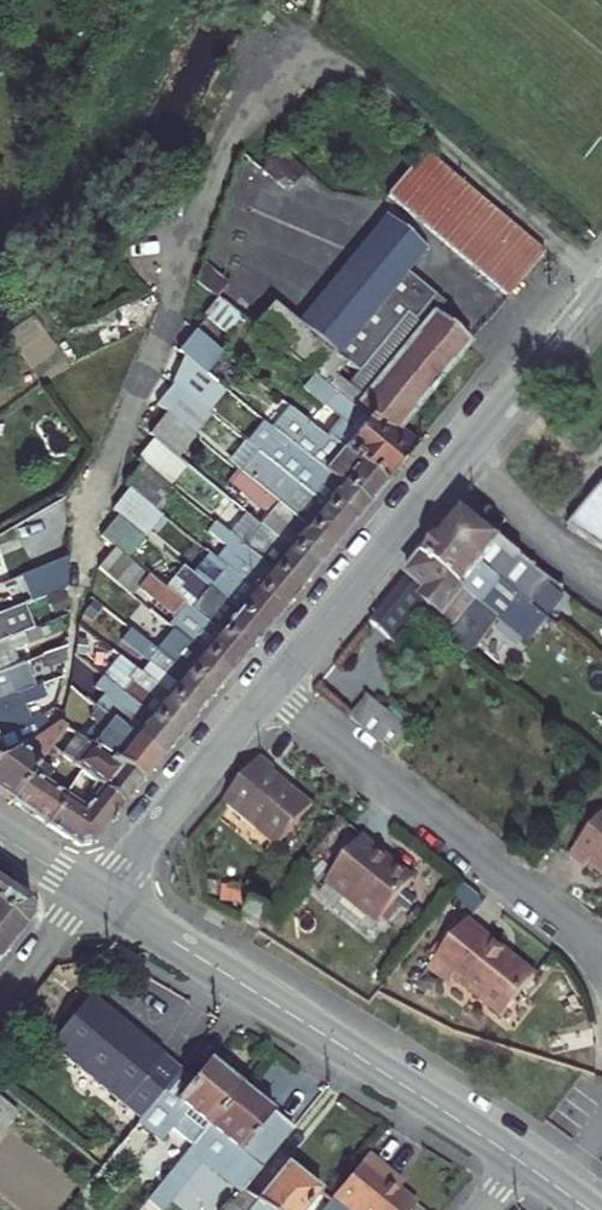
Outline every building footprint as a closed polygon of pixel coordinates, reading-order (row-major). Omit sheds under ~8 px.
[(281,150),(263,170),(285,190),(303,170),(281,150)] [(507,221),(424,152),(387,195),(508,297),(545,253),(507,221)] [(428,250),(387,214),(296,318),(346,359),(357,368),(343,384),(362,399),(434,313),(443,299),(410,274),(428,250)] [(204,261),(197,282),(218,298),(230,283),(204,261)] [(218,298),(203,315),(230,337),(244,319),(240,316),(218,298)] [(275,301),(259,321),(315,375),(325,384),(339,369),(346,359),(296,318),(275,301)] [(355,409),(391,440),(401,428),(471,343),(434,313),(362,399),(355,409)] [(197,332),(179,353),(185,357),(206,375),(224,354),(197,332)] [(206,375),(185,357),(173,383),(200,405),(217,384),(206,375)] [(327,388),(334,394),(343,384),(339,369),(325,384),(327,388)] [(315,375),(304,388),(316,400),(327,388),(325,384),(315,375)] [(173,383),(161,409),(166,413),(188,430),(206,409),(200,405),(173,383)] [(206,409),(208,411),(225,390),(217,384),(200,405),(206,409)] [(334,394),(355,409),(362,399),(343,384),(334,394)] [(334,394),(323,407),(340,420),(326,438),(384,486),(409,455),(391,440),(355,409),(334,394)] [(194,436),(212,415),(208,411),(206,409),(188,430),(194,436)] [(291,410),(283,420),(288,424),(279,434),(367,507),(384,486),(326,438),(291,410)] [(166,413),(149,433),(154,438),(173,454),(178,457),(195,436),(194,436),(188,430),(166,413)] [(288,424),(283,420),(274,431),(276,433),(279,434),(288,424)] [(391,440),(409,455),(419,444),(401,428),(391,440)] [(276,433),(259,454),(350,528),(367,507),(279,434),(276,433)] [(154,438),(138,460),(142,463),(172,487),(189,467),(178,457),(173,454),(154,438)] [(253,448),(236,469),(237,471),(241,474),(258,453),(253,448)] [(241,474),(249,481),(332,549),(350,528),(259,454),(258,453),(241,474)] [(142,463),(125,484),(129,488),(158,512),(164,504),(161,501),(172,487),(142,463)] [(237,471),(228,481),(241,491),(249,481),(241,474),(237,471)] [(241,491),(270,515),(261,526),(315,570),(332,549),(249,481),(241,491)] [(172,487),(161,501),(164,504),(175,490),(172,487)] [(568,529),(601,550),(601,487),(568,529)] [(129,488),(112,510),(146,538),(163,516),(158,512),(129,488)] [(477,492),(463,509),(520,558),(563,591),(571,579),(578,570),(549,550),(555,541),(477,492)] [(533,606),(542,595),(511,569),(520,558),(463,509),(444,532),(533,606)] [(245,513),(228,534),(297,591),(315,570),(261,526),(245,513)] [(117,517),(101,537),(115,549),(128,559),(144,539),(117,517)] [(215,523),(208,532),(226,547),(230,550),(221,563),(280,612),(297,591),(228,534),(215,523)] [(533,606),(444,532),(424,556),(500,619),(499,620),(512,632),(523,618),(550,640),(560,629),(533,606)] [(226,547),(216,559),(221,563),(230,550),(226,547)] [(115,549),(99,569),(131,595),(148,575),(128,559),(115,549)] [(204,550),(196,561),(218,579),(210,589),(263,633),(280,612),(221,563),(216,559),(204,550)] [(428,591),(422,599),(444,618),(451,609),(462,619),(468,611),(483,623),(477,631),(462,648),(471,656),(499,620),(500,619),(424,556),(408,575),(428,591)] [(263,633),(210,589),(183,568),(174,580),(195,596),(187,606),(246,655),(263,633)] [(571,579),(582,588),(589,577),(578,570),(571,579)] [(153,579),(142,592),(176,620),(170,628),(228,676),(246,655),(187,606),(166,589),(153,579)] [(187,606),(195,596),(174,580),(166,589),(187,606)] [(10,610),(23,605),(40,598),(33,581),(0,594),(0,614),(10,610)] [(533,606),(560,629),(569,618),(542,595),(533,606)] [(91,598),(80,617),(86,620),(97,603),(91,598)] [(23,605),(10,610),(15,622),(18,622),(28,618),(23,605)] [(444,618),(456,627),(462,619),(451,609),(444,618)] [(23,635),(18,622),(15,622),(10,610),(0,614),(0,644),(23,635)] [(150,611),(141,622),(176,649),(167,661),(211,697),(228,676),(170,628),(150,611)] [(462,619),(477,631),(483,623),(468,611),(462,619)] [(37,629),(23,635),(27,643),(41,637),(37,629)] [(131,631),(123,641),(150,663),(141,674),(194,718),(211,697),(167,661),(131,631)] [(18,667),(11,650),(27,645),(27,643),(23,635),(0,644),(0,674),(18,667)] [(66,647),(42,657),(46,666),(64,659),(66,647)] [(121,658),(104,679),(119,692),(136,670),(121,658)] [(23,665),(18,667),(0,674),(0,703),(32,689),(23,665)] [(136,670),(119,692),(177,739),(194,718),(141,674),(136,670)] [(95,689),(104,697),(96,707),(105,716),(159,760),(177,739),(119,692),(104,679),(95,689)] [(0,703),(0,733),(24,724),(19,709),(26,706),(46,697),(41,686),(32,689),(0,703)] [(367,697),(350,718),(396,754),(413,733),(367,697)] [(31,721),(26,706),(19,709),(24,724),(31,721)] [(19,749),(39,736),(36,730),(48,722),(43,715),(31,721),(24,724),(0,733),(0,759),(19,749)] [(105,716),(85,741),(96,749),(142,780),(159,760),(105,716)] [(39,736),(19,749),(39,765),(41,761),(42,760),(47,753),(50,749),(67,728),(59,724),(39,736)] [(67,728),(50,749),(62,757),(78,737),(67,728)] [(62,757),(80,772),(96,749),(85,741),(78,737),(62,757)] [(0,759),(0,795),(11,803),(33,774),(39,765),(19,749),(0,759)] [(101,787),(123,804),(142,780),(96,749),(80,772),(101,787)] [(47,753),(42,760),(50,765),(55,758),(47,753)] [(275,769),(260,757),(223,801),(278,847),(312,805),(291,786),(288,789),(283,785),(285,782),(273,772),(275,769)] [(39,765),(33,774),(64,794),(76,778),(56,764),(52,770),(41,761),(39,765)] [(33,774),(11,803),(46,826),(67,796),(64,794),(33,774)] [(101,787),(84,808),(67,796),(46,826),(76,846),(90,844),(123,804),(101,787)] [(568,856),(583,868),(587,864),(601,876),(601,814),(568,856)] [(412,880),(361,838),(332,874),(327,879),(327,880),(329,882),(378,921),(381,919),(394,903),(412,880)] [(24,929),(32,919),(28,901),(0,882),(0,909),(24,929)] [(329,882),(319,894),(360,927),(373,930),(378,921),(329,882)] [(381,919),(387,923),(400,908),(394,903),(381,919)] [(5,952),(24,929),(0,909),(0,948),(5,952)] [(464,925),(429,969),(448,985),(454,977),(503,1017),(535,976),(485,936),(482,940),(464,925)] [(85,999),(71,987),(39,1027),(53,1038),(85,999)] [(180,1070),(88,994),(85,999),(53,1038),(48,1045),(140,1120),(179,1071),(180,1070)] [(48,1045),(42,1052),(134,1127),(140,1120),(48,1045)] [(89,1201),(118,1165),(124,1170),(152,1137),(160,1143),(171,1129),(192,1146),(241,1085),(209,1059),(191,1081),(179,1071),(140,1120),(134,1127),(80,1193),(89,1201)] [(241,1085),(192,1146),(147,1200),(158,1209),(198,1159),(202,1154),(233,1179),(237,1174),(248,1183),(293,1128),(241,1085)] [(0,1098),(0,1123),(6,1128),(18,1112),(0,1098)] [(198,1159),(240,1193),(243,1189),(248,1183),(237,1174),(233,1179),(202,1154),(198,1159)] [(332,1196),(348,1209),(410,1209),(415,1204),(391,1184),(396,1178),(366,1154),(332,1196)] [(226,1209),(248,1209),(255,1201),(266,1209),(303,1209),(319,1190),(286,1163),(257,1199),(243,1189),(240,1193),(226,1209)] [(74,1201),(83,1208),(89,1201),(80,1193),(74,1201)] [(248,1209),(266,1209),(255,1201),(248,1209)]
